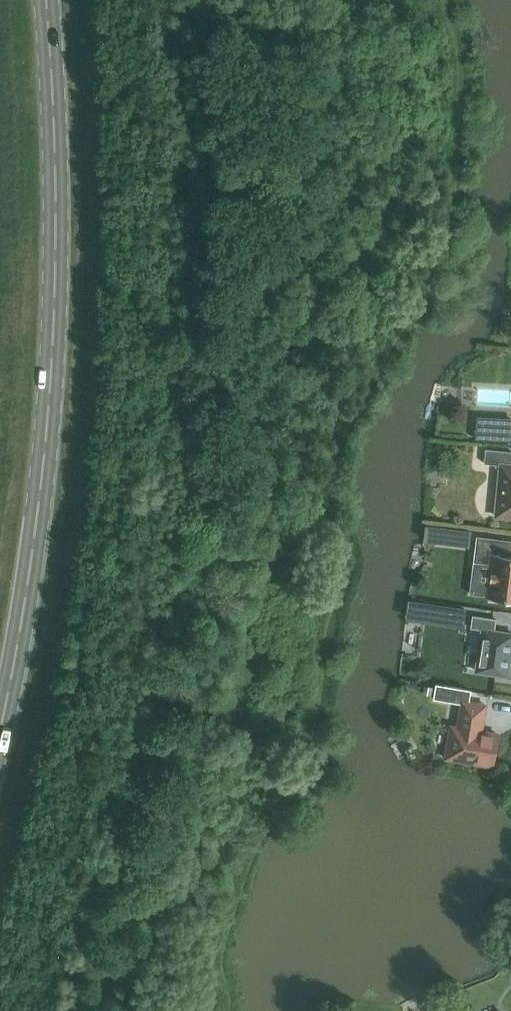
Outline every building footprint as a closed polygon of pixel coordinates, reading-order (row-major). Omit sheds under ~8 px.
[(481,420),(481,440),(510,440),(510,420),(481,420)] [(486,449),(484,463),(501,465),(496,516),(510,517),(510,452),(486,449)] [(510,600),(510,557),(503,556),(505,541),(477,537),(470,595),(510,600)] [(473,616),(471,628),(482,630),(476,671),(508,676),(510,655),(510,634),(494,631),(496,619),(473,616)] [(470,691),(436,685),(433,700),(462,705),(458,727),(451,726),(446,758),(492,766),(498,734),(482,731),(486,705),(468,702),(470,691)]
